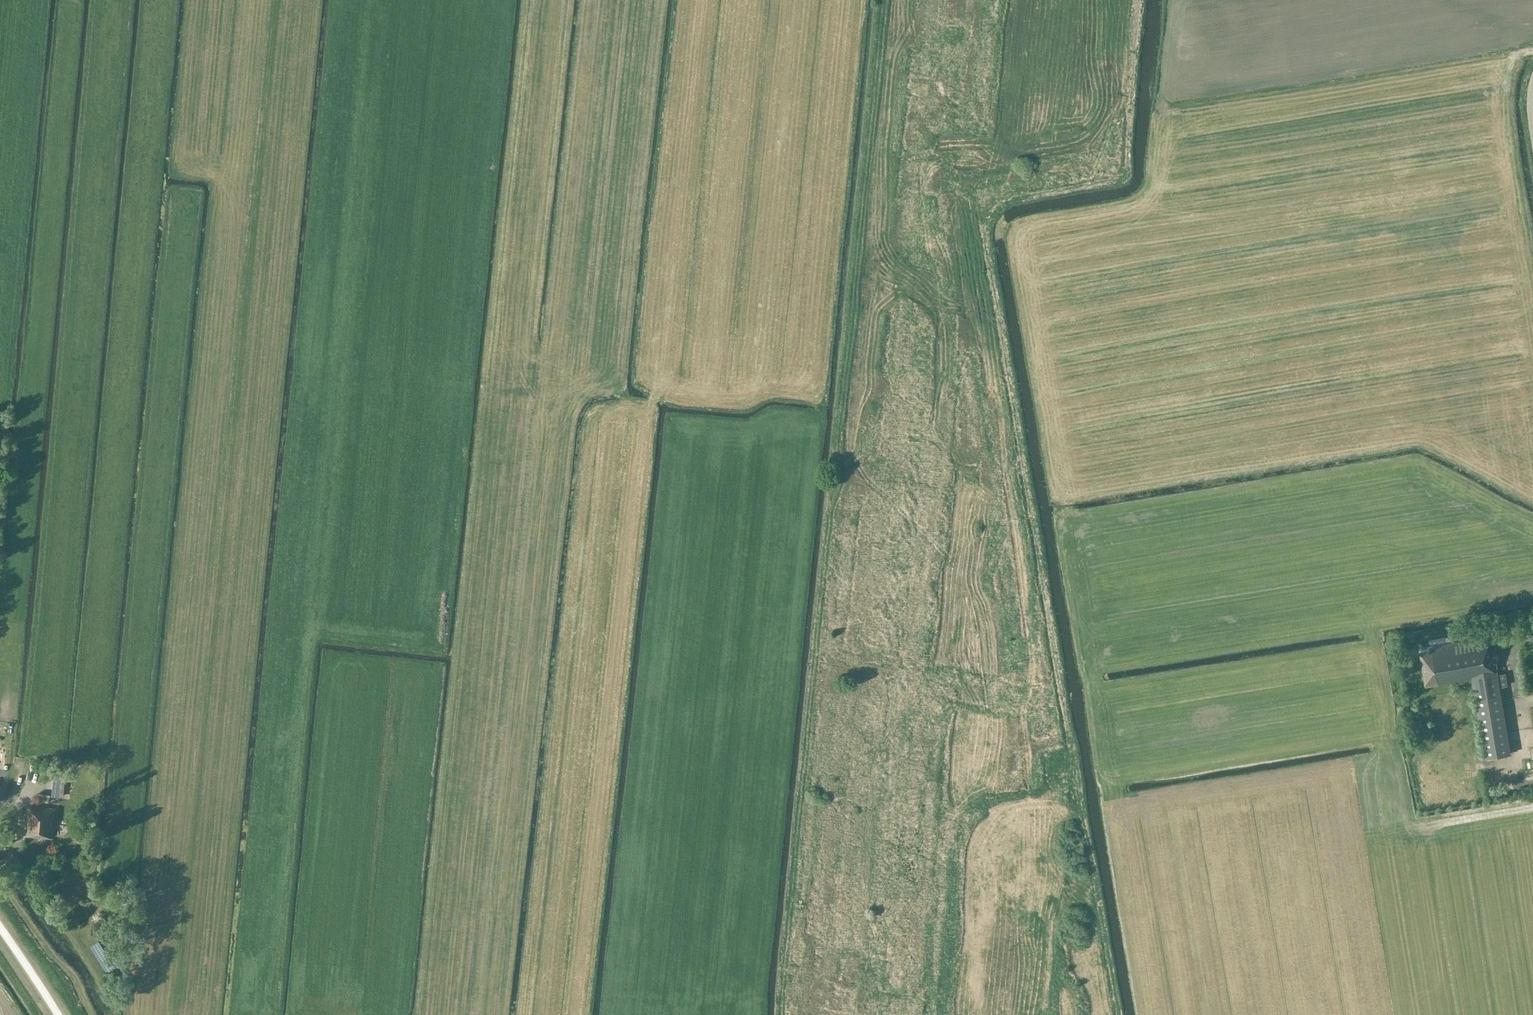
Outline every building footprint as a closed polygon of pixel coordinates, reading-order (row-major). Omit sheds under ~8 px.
[(1464,634),(1463,625),(1449,627),(1451,637),(1464,634)] [(1492,647),(1490,639),(1419,649),(1426,686),(1472,678),(1473,685),(1485,757),(1510,753),(1498,681),(1497,674),(1498,674),(1494,647),(1492,647)] [(52,837),(55,808),(28,806),(28,807),(27,807),(26,824),(27,824),(26,835),(52,837)]
